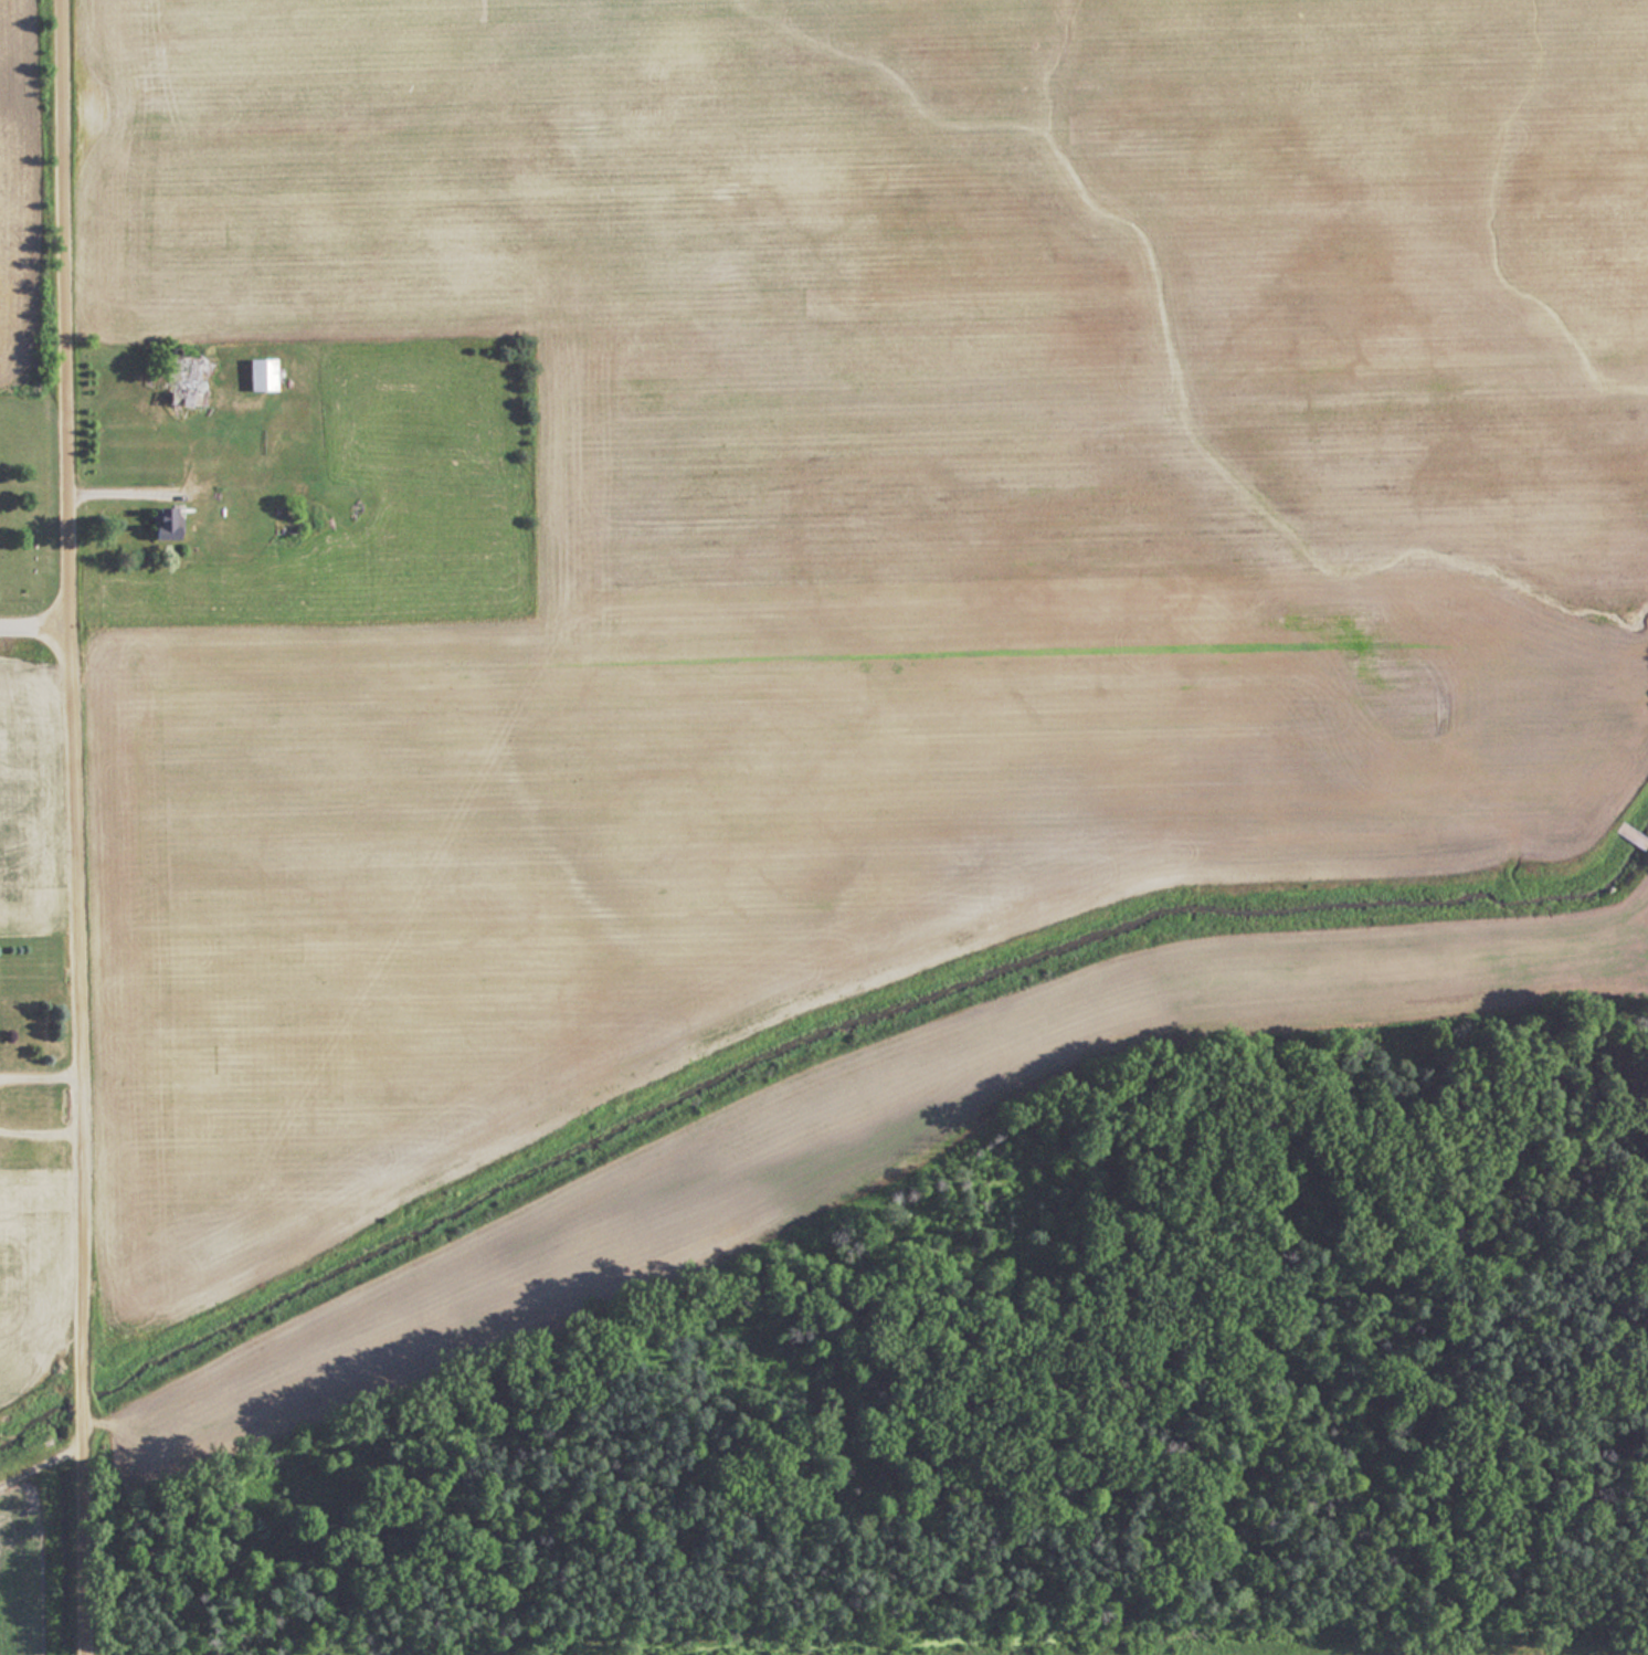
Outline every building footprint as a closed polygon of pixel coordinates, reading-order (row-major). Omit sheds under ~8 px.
[(192,409),(192,359),(161,359),(161,409),(192,409)] [(244,359),(244,393),(271,393),(271,359),(244,359)] [(146,509),(146,540),(175,540),(175,509),(146,509)] [(1641,852),(1647,843),(1647,841),(1622,820),(1614,830),(1641,852)]
